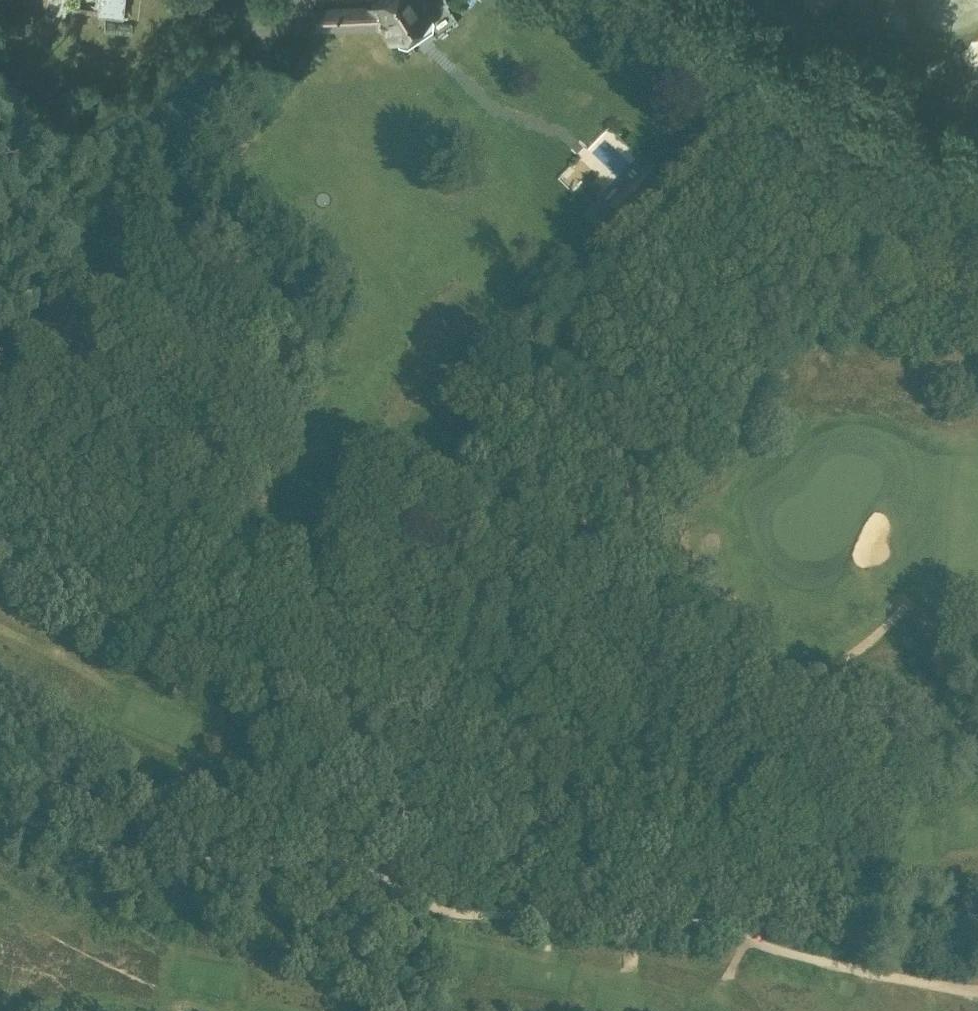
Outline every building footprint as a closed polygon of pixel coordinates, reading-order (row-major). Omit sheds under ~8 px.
[(98,12),(124,14),(125,0),(99,0),(98,12)] [(336,7),(337,30),(354,29),(358,29),(383,28),(392,40),(395,38),(398,42),(407,44),(433,26),(434,18),(431,15),(436,12),(428,0),(378,0),(369,6),(336,7)] [(117,33),(130,35),(132,35),(133,24),(118,22),(117,33)]
